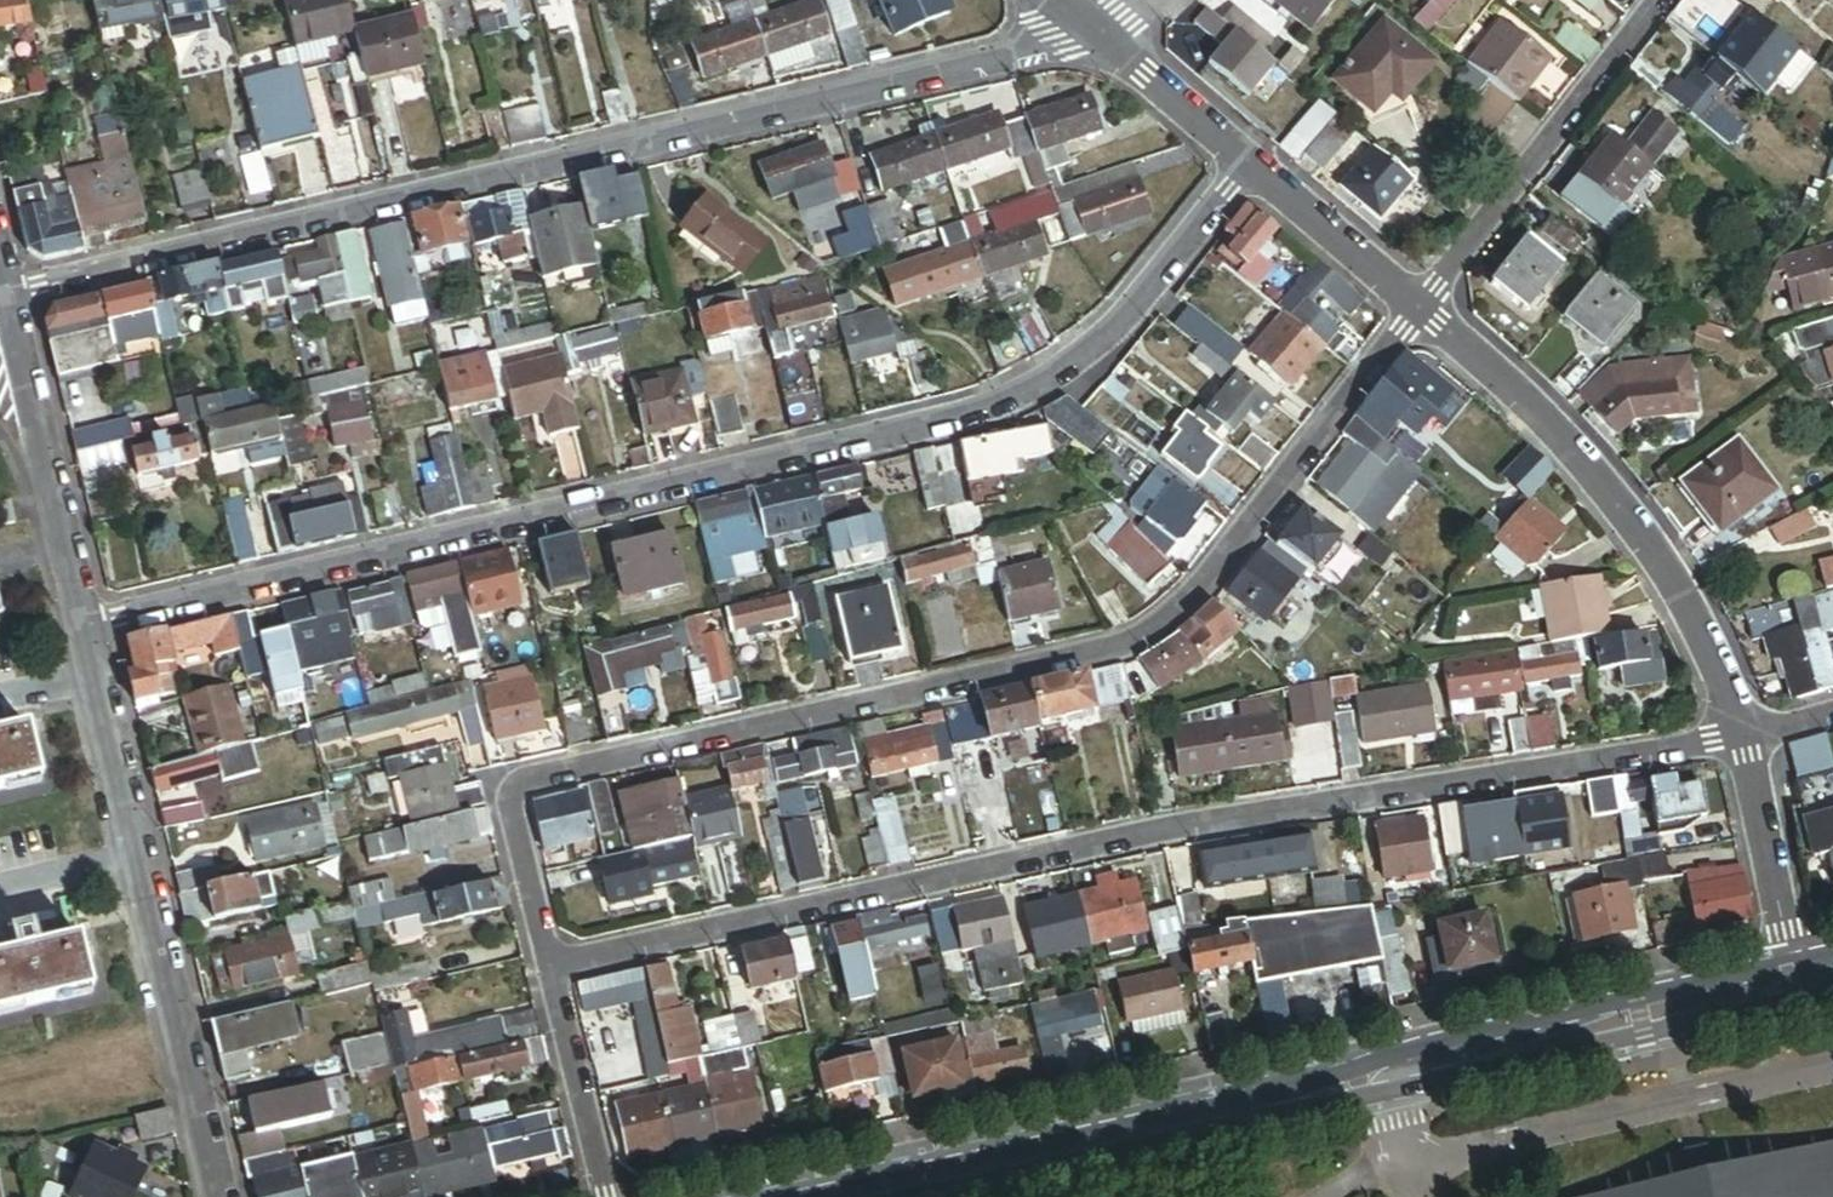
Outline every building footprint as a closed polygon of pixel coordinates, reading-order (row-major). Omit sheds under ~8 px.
[(0,2),(0,28),(32,25),(26,0),(20,0),(18,0),(0,2)] [(122,2),(92,7),(98,31),(164,20),(159,0),(132,0),(122,2)] [(164,0),(159,0),(164,20),(165,25),(169,25),(164,0)] [(222,0),(164,0),(169,25),(165,25),(171,49),(196,43),(190,20),(225,12),(222,0)] [(231,10),(244,8),(242,0),(229,0),(231,10)] [(285,4),(297,49),(325,42),(356,34),(348,0),(302,0),(285,4)] [(756,16),(759,26),(773,22),(765,0),(750,0),(756,16)] [(849,0),(827,0),(840,36),(859,29),(849,0)] [(947,0),(883,0),(900,41),(955,18),(947,0)] [(1265,0),(1311,36),(1339,0),(1265,0)] [(1415,23),(1429,34),(1459,0),(1436,0),(1415,23)] [(1591,12),(1600,0),(1575,0),(1591,12)] [(1692,0),(1683,0),(1672,14),(1691,29),(1705,10),(1692,0)] [(1731,0),(1692,0),(1705,10),(1726,27),(1741,8),(1731,0)] [(412,5),(417,26),(427,24),(422,3),(412,5)] [(823,6),(773,22),(759,26),(770,61),(834,40),(823,6)] [(1274,42),(1234,8),(1222,22),(1229,28),(1262,56),(1274,42)] [(1217,43),(1229,28),(1222,22),(1209,11),(1196,26),(1217,43)] [(477,17),(480,34),(498,30),(494,13),(477,17)] [(732,24),(735,34),(759,26),(756,16),(732,24)] [(1814,66),(1755,17),(1720,60),(1736,73),(1759,92),(1770,79),(1790,95),(1814,66)] [(1588,65),(1604,45),(1572,19),(1556,39),(1588,65)] [(356,34),(368,82),(426,67),(414,20),(356,34)] [(1502,22),(1468,64),(1470,66),(1489,81),(1493,84),(1510,97),(1526,76),(1534,82),(1551,61),(1502,22)] [(1337,83),(1371,111),(1376,114),(1399,85),(1407,91),(1410,94),(1435,64),(1385,24),(1337,83)] [(770,61),(759,26),(735,34),(697,47),(708,81),(770,61)] [(1222,48),(1207,66),(1247,99),(1275,66),(1262,56),(1229,28),(1217,43),(1222,48)] [(874,69),(859,29),(840,36),(852,73),(874,69)] [(770,61),(777,82),(841,61),(834,40),(770,61)] [(331,66),(325,42),(297,49),(303,74),(331,66)] [(171,49),(151,55),(156,73),(176,68),(171,49)] [(1305,59),(1293,49),(1279,67),(1290,76),(1305,59)] [(293,51),(275,56),(280,73),(298,68),(293,51)] [(70,55),(50,59),(53,73),(73,69),(70,55)] [(1720,60),(1719,60),(1716,64),(1711,60),(1707,66),(1704,64),(1698,71),(1699,72),(1686,88),(1677,80),(1664,95),(1697,121),(1707,109),(1712,102),(1736,73),(1720,60)] [(1660,83),(1634,63),(1628,71),(1653,92),(1660,83)] [(1480,93),(1489,81),(1470,66),(1460,78),(1480,93)] [(686,72),(665,79),(680,113),(698,108),(686,72)] [(47,92),(43,75),(28,78),(32,96),(47,92)] [(1534,82),(1526,76),(1510,97),(1517,103),(1534,82)] [(304,80),(247,94),(264,161),(321,147),(304,80)] [(365,123),(378,119),(368,82),(355,85),(365,123)] [(1507,116),(1517,103),(1510,97),(1493,84),(1483,97),(1507,116)] [(1376,114),(1371,111),(1366,117),(1378,127),(1414,110),(1407,91),(1399,85),(1376,114)] [(625,133),(622,122),(616,95),(599,98),(607,135),(608,137),(625,133)] [(1483,97),(1473,109),(1497,129),(1507,116),(1483,97)] [(1041,157),(1066,148),(1104,136),(1093,102),(1030,123),(1041,157)] [(1717,106),(1712,102),(1707,109),(1711,112),(1715,108),(1717,106)] [(1338,119),(1322,106),(1294,139),(1308,151),(1309,152),(1338,119)] [(1707,109),(1697,121),(1706,129),(1720,112),(1715,108),(1711,112),(1707,109)] [(1497,129),(1473,109),(1462,122),(1487,142),(1497,129)] [(1015,165),(1041,157),(1030,123),(1026,111),(1001,119),(1012,153),(1011,154),(1015,165)] [(1638,134),(1662,153),(1664,154),(1679,135),(1653,115),(1638,134)] [(541,116),(523,120),(531,152),(550,148),(541,116)] [(949,174),(1011,154),(1012,153),(1001,119),(951,135),(938,139),(949,174)] [(531,152),(523,120),(504,124),(513,157),(531,152)] [(1338,121),(1328,133),(1305,160),(1323,174),(1355,135),(1338,121)] [(490,158),(509,154),(501,122),(483,126),(490,158)] [(104,236),(146,226),(123,123),(98,128),(106,164),(66,173),(68,185),(73,203),(78,226),(81,241),(86,240),(104,236)] [(935,129),(938,139),(951,135),(947,125),(935,129)] [(921,133),(924,144),(938,139),(935,129),(921,133)] [(1650,168),(1662,153),(1638,134),(1626,149),(1650,168)] [(1620,207),(1650,168),(1626,149),(1611,137),(1581,176),(1597,189),(1610,199),(1620,207)] [(886,194),(949,174),(938,139),(924,144),(875,160),(886,194)] [(1308,151),(1294,139),(1284,151),(1298,163),(1308,151)] [(764,166),(775,201),(838,181),(827,146),(764,166)] [(1043,163),(1047,176),(1058,173),(1073,168),(1066,148),(1041,157),(1043,163)] [(1382,225),(1416,185),(1377,152),(1343,192),(1382,225)] [(251,202),(273,196),(264,162),(242,168),(251,202)] [(1047,176),(1043,163),(1029,168),(1037,194),(1052,189),(1047,176)] [(181,212),(211,205),(201,166),(172,174),(181,212)] [(73,203),(68,185),(51,189),(47,169),(11,178),(15,197),(42,190),(47,210),(73,203)] [(1138,187),(1132,170),(1079,187),(1084,204),(1138,187)] [(641,182),(640,178),(636,179),(631,179),(626,178),(622,177),(615,173),(578,181),(582,195),(586,194),(641,182)] [(1064,192),(1058,173),(1047,176),(1052,189),(1054,195),(1064,192)] [(1604,206),(1592,196),(1597,189),(1581,176),(1562,199),(1604,233),(1623,209),(1620,207),(1610,199),(1604,206)] [(647,207),(641,182),(586,194),(592,219),(647,207)] [(1084,204),(1079,187),(1064,192),(1054,195),(1071,247),(1087,242),(1076,207),(1084,204)] [(1139,187),(1138,187),(1084,204),(1076,207),(1087,242),(1150,221),(1139,187)] [(1610,199),(1597,189),(1592,196),(1604,206),(1610,199)] [(15,197),(19,216),(47,210),(42,190),(15,197)] [(1054,195),(1035,201),(1040,216),(1059,210),(1054,195)] [(529,225),(522,196),(491,203),(495,217),(510,214),(516,238),(525,236),(525,237),(532,235),(529,225)] [(769,252),(712,200),(685,231),(742,282),(769,252)] [(491,203),(491,202),(463,208),(466,224),(470,223),(495,217),(491,203)] [(78,226),(73,203),(47,210),(52,232),(78,226)] [(881,252),(900,245),(886,205),(867,211),(881,252)] [(1261,218),(1248,207),(1226,234),(1231,238),(1239,245),(1260,220),(1261,218)] [(466,224),(463,208),(414,220),(418,235),(463,225),(466,224)] [(19,216),(28,253),(45,262),(84,253),(84,252),(81,241),(78,226),(52,232),(47,210),(19,216)] [(858,259),(881,252),(867,211),(845,218),(852,239),(858,259)] [(996,240),(1031,228),(1026,211),(991,223),(996,240)] [(600,273),(586,212),(529,225),(532,235),(543,286),(600,273)] [(1580,236),(1551,213),(1541,226),(1570,249),(1580,236)] [(476,248),(499,243),(516,239),(516,238),(510,214),(495,217),(470,223),(476,248)] [(980,219),(966,224),(967,227),(974,247),(988,243),(980,219)] [(1277,234),(1260,220),(1239,245),(1232,254),(1230,257),(1235,261),(1245,269),(1247,270),(1257,258),(1277,234)] [(406,228),(405,223),(373,230),(374,236),(406,228)] [(463,225),(418,235),(423,258),(468,248),(463,225)] [(967,227),(940,236),(946,256),(974,247),(967,227)] [(988,243),(974,247),(985,281),(1047,261),(1035,227),(1031,228),(996,240),(988,243)] [(424,309),(406,228),(374,236),(382,271),(385,285),(393,316),(424,309)] [(357,234),(337,239),(340,250),(341,257),(345,275),(352,306),(373,301),(357,234)] [(1231,238),(1226,234),(1210,254),(1255,291),(1272,270),(1257,258),(1247,270),(1245,269),(1241,275),(1231,267),(1235,261),(1230,257),(1232,254),(1224,248),(1231,238)] [(106,246),(104,236),(86,240),(88,250),(106,246)] [(531,262),(525,237),(525,236),(516,238),(516,239),(499,243),(504,268),(531,262)] [(337,239),(337,238),(320,242),(323,254),(340,250),(337,239)] [(1239,245),(1231,238),(1224,248),(1232,254),(1239,245)] [(1527,238),(1488,286),(1523,313),(1561,266),(1527,238)] [(834,244),(841,265),(858,259),(852,239),(834,244)] [(1810,253),(1821,292),(1831,289),(1832,295),(1832,246),(1810,253)] [(985,281),(974,247),(946,256),(910,269),(921,303),(985,281)] [(340,250),(323,254),(289,262),(295,287),(302,285),(345,275),(341,257),(340,250)] [(1810,253),(1783,260),(1782,262),(1789,289),(1795,309),(1821,302),(1824,302),(1823,298),(1821,292),(1810,253)] [(285,279),(280,257),(220,271),(225,292),(225,293),(244,288),(265,283),(285,279)] [(1241,275),(1245,269),(1235,261),(1231,267),(1241,275)] [(1782,262),(1772,295),(1789,289),(1782,262)] [(1311,279),(1321,267),(1317,264),(1280,310),(1309,333),(1325,313),(1310,301),(1321,287),(1311,279)] [(220,271),(219,265),(160,279),(162,285),(166,305),(172,304),(196,298),(208,295),(225,292),(220,271)] [(1321,287),(1327,292),(1337,280),(1321,267),(1311,279),(1321,287)] [(899,310),(921,303),(910,269),(887,276),(899,310)] [(378,287),(385,285),(382,271),(375,272),(378,287)] [(334,310),(352,306),(345,275),(302,285),(303,292),(322,288),(327,312),(334,310)] [(1633,306),(1596,275),(1565,314),(1602,344),(1633,306)] [(291,302),(285,279),(265,283),(271,307),(291,302)] [(833,301),(828,279),(821,280),(823,285),(832,325),(839,324),(837,319),(833,301)] [(1363,306),(1365,303),(1337,280),(1327,292),(1325,295),(1353,318),(1354,316),(1363,306)] [(166,305),(162,285),(150,288),(156,314),(163,345),(181,340),(172,304),(166,305)] [(832,325),(823,285),(776,296),(785,337),(832,325)] [(156,314),(150,288),(102,299),(107,321),(108,325),(120,323),(156,314)] [(250,312),(244,288),(225,293),(231,316),(250,312)] [(1740,309),(1713,289),(1703,303),(1730,323),(1740,309)] [(776,296),(774,291),(757,295),(760,309),(774,365),(791,361),(785,337),(776,296)] [(210,304),(208,295),(196,298),(198,307),(210,304)] [(760,309),(757,295),(687,312),(693,338),(702,336),(700,323),(751,311),(760,309)] [(1832,295),(1823,298),(1824,302),(1821,302),(1823,307),(1832,304),(1832,295)] [(848,298),(833,301),(837,319),(852,315),(848,298)] [(314,299),(291,305),(294,319),(318,314),(314,299)] [(99,300),(70,307),(75,329),(104,322),(99,300)] [(355,316),(352,306),(334,310),(336,321),(355,316)] [(1373,315),(1363,306),(1354,316),(1365,325),(1373,315)] [(56,310),(46,325),(48,335),(75,329),(70,307),(56,310)] [(638,323),(653,320),(650,308),(635,312),(638,323)] [(1187,310),(1173,328),(1196,345),(1197,344),(1230,370),(1243,353),(1187,310)] [(753,320),(751,311),(700,323),(702,336),(705,347),(728,341),(751,336),(748,321),(753,320)] [(614,329),(638,323),(635,312),(611,318),(613,329),(614,329)] [(1353,335),(1325,313),(1309,333),(1325,347),(1324,348),(1325,349),(1335,357),(1353,335)] [(165,355),(163,345),(156,314),(120,323),(108,325),(118,366),(165,355)] [(1324,348),(1284,315),(1250,357),(1291,390),(1325,349),(1324,348)] [(844,346),(879,337),(874,317),(839,326),(844,346)] [(1813,323),(1817,335),(1832,330),(1832,317),(1813,323)] [(1036,362),(1053,352),(1033,320),(1016,331),(1036,362)] [(118,366),(108,325),(107,321),(104,322),(75,329),(48,335),(59,380),(118,366)] [(1824,361),(1817,335),(1813,323),(1791,329),(1797,349),(1805,354),(1807,361),(1793,365),(1814,388),(1808,366),(1824,361)] [(466,348),(461,326),(430,333),(435,355),(466,348)] [(622,359),(614,329),(613,329),(557,343),(561,361),(566,379),(579,376),(578,370),(594,366),(604,364),(622,359)] [(987,342),(1004,378),(1023,370),(1036,362),(1016,331),(1015,329),(987,342)] [(498,357),(557,343),(554,330),(495,344),(498,357)] [(1817,335),(1824,361),(1831,383),(1832,383),(1832,330),(1817,335)] [(912,347),(900,331),(890,334),(894,352),(912,347)] [(894,352),(890,334),(879,337),(844,346),(850,369),(895,358),(894,352)] [(732,357),(728,341),(705,347),(709,362),(732,357)] [(1201,349),(1196,345),(1192,351),(1197,355),(1201,349)] [(915,352),(912,347),(894,352),(895,358),(897,365),(908,362),(917,359),(915,352)] [(1201,349),(1197,355),(1193,359),(1218,378),(1225,368),(1201,349)] [(1421,367),(1406,355),(1396,368),(1411,379),(1421,367)] [(1689,355),(1602,368),(1578,394),(1620,433),(1633,418),(1696,410),(1689,355)] [(928,356),(917,359),(908,362),(917,393),(937,387),(928,356)] [(1585,358),(1566,381),(1578,391),(1598,368),(1585,358)] [(485,359),(466,364),(472,386),(490,381),(485,359)] [(566,379),(561,361),(502,375),(514,424),(544,417),(550,441),(579,434),(566,379)] [(1808,366),(1814,388),(1831,383),(1824,361),(1808,366)] [(466,364),(439,370),(446,400),(449,414),(496,403),(490,381),(472,386),(466,364)] [(606,372),(604,364),(594,366),(596,375),(606,372)] [(1391,416),(1397,420),(1417,436),(1452,392),(1421,367),(1411,379),(1416,383),(1391,416)] [(1237,377),(1225,368),(1218,378),(1230,387),(1237,377)] [(1396,368),(1371,400),(1391,416),(1416,383),(1411,379),(1396,368)] [(446,400),(439,370),(371,386),(369,387),(376,417),(395,412),(435,403),(446,400)] [(690,406),(708,401),(701,372),(682,377),(690,406)] [(251,401),(264,398),(258,373),(245,376),(251,401)] [(369,387),(371,386),(368,373),(309,387),(312,400),(322,398),(361,389),(369,387)] [(682,377),(631,390),(643,440),(695,427),(690,406),(682,377)] [(1260,427),(1276,407),(1275,406),(1237,377),(1230,387),(1218,403),(1207,417),(1223,430),(1233,437),(1248,418),(1260,427)] [(1830,386),(1816,390),(1830,405),(1832,404),(1832,397),(1830,386)] [(312,400),(309,387),(264,398),(251,401),(252,407),(254,414),(274,409),(296,404),(312,400)] [(792,436),(824,428),(814,388),(782,396),(792,436)] [(364,399),(361,389),(322,398),(324,409),(364,399)] [(324,409),(322,398),(312,400),(296,404),(299,417),(301,416),(302,420),(321,416),(320,410),(325,409),(324,409)] [(373,440),(364,399),(324,409),(325,409),(334,449),(351,445),(373,440)] [(1207,417),(1218,403),(1213,399),(1204,410),(1202,413),(1207,417)] [(1355,420),(1381,440),(1397,420),(1391,416),(1371,400),(1355,420)] [(206,425),(223,421),(218,401),(198,406),(197,401),(178,405),(181,417),(184,431),(205,426),(206,425)] [(709,407),(718,441),(742,435),(733,401),(709,407)] [(440,422),(435,403),(395,412),(400,431),(440,422)] [(244,416),(254,414),(252,407),(242,410),(244,416)] [(286,459),(278,424),(274,409),(254,414),(244,416),(223,421),(206,425),(213,454),(244,447),(249,467),(286,459)] [(1217,438),(1223,430),(1207,417),(1202,413),(1204,410),(1203,409),(1195,419),(1209,431),(1208,432),(1217,438)] [(395,412),(376,417),(381,438),(383,448),(403,443),(400,431),(395,412)] [(1069,434),(1043,413),(1027,434),(1031,437),(1053,454),(1069,434)] [(1188,414),(1174,433),(1175,434),(1179,437),(1162,459),(1196,486),(1223,451),(1204,437),(1208,432),(1209,431),(1195,419),(1188,414)] [(136,442),(184,431),(181,417),(133,429),(136,442)] [(299,419),(278,424),(286,459),(289,470),(310,465),(299,419)] [(1381,440),(1355,420),(1341,437),(1351,445),(1382,469),(1348,513),(1375,534),(1423,473),(1381,440)] [(131,422),(72,436),(77,456),(126,444),(133,443),(136,442),(133,429),(131,422)] [(212,457),(205,426),(184,431),(136,442),(133,443),(136,455),(196,441),(200,460),(212,457)] [(437,473),(463,467),(453,427),(427,433),(435,466),(437,473)] [(1088,449),(1069,434),(1053,454),(1072,470),(1088,449)] [(1157,456),(1162,459),(1179,437),(1175,434),(1157,456)] [(1280,458),(1252,436),(1238,454),(1266,476),(1280,458)] [(1053,454),(1031,437),(960,449),(965,486),(1018,478),(1016,466),(1053,460),(1053,454)] [(383,448),(381,438),(373,440),(351,445),(354,459),(384,452),(383,448)] [(1737,439),(1680,483),(1719,534),(1776,490),(1737,439)] [(201,465),(200,460),(196,441),(136,455),(142,479),(201,465)] [(131,466),(126,444),(77,456),(86,497),(119,489),(115,470),(131,466)] [(1351,445),(1317,489),(1348,513),(1382,469),(1351,445)] [(945,451),(930,455),(943,512),(951,549),(970,543),(985,539),(979,510),(961,514),(945,451)] [(633,473),(650,469),(646,453),(629,457),(633,473)] [(930,455),(912,459),(925,516),(943,512),(930,455)] [(428,492),(441,489),(437,473),(435,466),(422,470),(428,492)] [(474,512),(496,506),(486,466),(464,471),(474,512)] [(448,518),(474,512),(464,471),(463,467),(437,473),(441,489),(448,518)] [(871,492),(866,468),(851,472),(856,495),(871,492)] [(856,495),(851,472),(814,481),(820,504),(833,501),(843,499),(856,495)] [(1176,483),(1162,472),(1141,500),(1156,510),(1176,483)] [(764,540),(825,525),(820,504),(814,481),(808,482),(813,503),(758,517),(764,540)] [(813,503),(808,482),(753,495),(758,517),(813,503)] [(1208,507),(1176,483),(1156,510),(1147,522),(1176,546),(1180,546),(1185,546),(1195,533),(1191,529),(1208,507)] [(296,554),(355,540),(346,503),(342,487),(310,495),(311,500),(291,505),(295,523),(289,524),(296,554)] [(430,522),(448,518),(441,489),(428,492),(423,494),(430,522)] [(381,534),(403,528),(394,491),(372,497),(381,534)] [(725,550),(763,542),(764,540),(758,517),(753,495),(694,509),(711,585),(731,581),(725,550)] [(243,496),(223,501),(227,520),(248,516),(243,496)] [(1568,529),(1530,496),(1498,536),(1529,564),(1538,563),(1568,529)] [(843,499),(833,501),(837,518),(847,515),(843,499)] [(355,540),(367,537),(358,500),(346,503),(355,540)] [(820,504),(825,525),(827,534),(840,530),(837,518),(833,501),(820,504)] [(1121,516),(1108,504),(1093,509),(1111,526),(1121,516)] [(271,529),(289,524),(295,523),(291,505),(267,511),(271,529)] [(1298,507),(1270,543),(1307,571),(1334,534),(1298,507)] [(1814,528),(1806,511),(1770,530),(1778,547),(1814,528)] [(847,515),(837,518),(840,530),(850,528),(847,515)] [(248,516),(227,520),(238,567),(259,563),(248,516)] [(1132,527),(1121,516),(1111,526),(1097,540),(1108,551),(1132,527)] [(1147,522),(1139,533),(1168,561),(1180,546),(1176,546),(1147,522)] [(279,558),(296,554),(289,524),(271,529),(279,558)] [(1139,533),(1132,527),(1108,551),(1147,591),(1163,576),(1173,567),(1168,561),(1139,533)] [(850,528),(840,530),(827,534),(837,575),(860,569),(850,528)] [(992,555),(988,538),(985,539),(970,543),(971,549),(974,560),(992,555)] [(570,563),(565,541),(518,552),(523,574),(529,573),(536,571),(547,568),(570,563)] [(672,541),(642,548),(654,596),(683,589),(672,541)] [(1265,544),(1256,555),(1280,573),(1288,561),(1265,544)] [(654,596),(642,548),(612,556),(624,604),(654,596)] [(976,570),(974,560),(971,549),(928,559),(934,580),(946,577),(959,574),(976,570)] [(523,609),(510,554),(508,554),(460,566),(473,621),(523,609)] [(997,575),(992,555),(974,560),(976,570),(979,585),(981,593),(1000,589),(997,575)] [(1280,573),(1256,555),(1226,596),(1263,624),(1293,582),(1291,581),(1280,573)] [(934,580),(928,559),(902,565),(907,587),(934,580)] [(1280,573),(1291,581),(1299,569),(1288,561),(1280,573)] [(1820,564),(1826,590),(1832,589),(1832,561),(1820,564)] [(1046,563),(997,575),(1000,589),(1008,623),(1057,612),(1046,563)] [(1173,567),(1163,576),(1168,581),(1177,572),(1173,567)] [(438,600),(462,594),(456,568),(407,580),(414,606),(438,600)] [(549,574),(547,568),(536,571),(538,577),(549,574)] [(962,589),(979,585),(976,570),(959,574),(962,585),(962,589)] [(538,577),(536,571),(529,573),(532,588),(540,586),(538,577)] [(529,573),(523,574),(533,613),(552,608),(547,585),(540,586),(532,588),(529,573)] [(959,574),(946,577),(949,588),(962,585),(959,574)] [(1609,636),(1599,577),(1541,587),(1551,646),(1609,636)] [(407,609),(401,584),(348,597),(354,621),(370,618),(407,609)] [(817,600),(814,586),(787,594),(789,600),(791,606),(803,603),(817,600)] [(903,654),(889,588),(834,600),(848,665),(850,665),(849,661),(880,655),(881,658),(903,654)] [(1809,598),(1819,634),(1832,630),(1832,591),(1809,598)] [(453,663),(481,656),(465,593),(462,594),(438,600),(440,609),(453,663)] [(718,613),(730,610),(726,593),(713,596),(718,613)] [(347,617),(342,596),(328,600),(292,608),(297,629),(347,617)] [(1809,598),(1791,603),(1798,628),(1816,691),(1832,687),(1832,682),(1819,634),(1809,598)] [(416,615),(440,609),(438,600),(414,606),(416,615)] [(791,606),(789,600),(727,615),(732,637),(746,634),(762,630),(795,622),(791,606)] [(824,633),(817,600),(803,603),(808,628),(815,627),(816,634),(823,633),(824,633)] [(1791,603),(1790,600),(1745,612),(1751,641),(1764,638),(1787,632),(1796,629),(1798,628),(1791,603)] [(1222,616),(1211,605),(1207,609),(1202,614),(1183,631),(1168,642),(1177,653),(1184,648),(1187,646),(1192,643),(1211,627),(1218,621),(1222,616)] [(292,608),(283,610),(289,633),(299,674),(325,668),(318,639),(350,632),(347,617),(297,629),(292,608)] [(412,629),(407,609),(370,618),(374,636),(374,638),(412,629)] [(253,639),(248,615),(232,619),(237,642),(253,639)] [(732,637),(727,615),(722,616),(724,622),(722,622),(726,639),(732,637)] [(704,626),(722,622),(724,622),(722,616),(703,621),(704,626)] [(1238,635),(1222,616),(1218,621),(1211,627),(1192,643),(1187,646),(1203,664),(1238,635)] [(370,618),(354,621),(359,640),(374,636),(370,618)] [(237,642),(232,619),(128,643),(135,674),(128,675),(135,705),(161,699),(157,681),(169,679),(167,667),(175,665),(173,654),(214,645),(218,663),(241,657),(237,642)] [(704,626),(703,621),(688,625),(695,663),(688,664),(692,680),(710,676),(713,689),(732,685),(723,640),(710,643),(709,637),(707,637),(704,626)] [(833,679),(823,633),(816,634),(815,627),(808,628),(804,628),(818,683),(833,679)] [(682,629),(668,633),(672,648),(676,647),(686,644),(682,629)] [(1802,650),(1796,629),(1787,632),(1793,653),(1802,650)] [(764,640),(762,630),(746,634),(749,643),(764,640)] [(1787,632),(1764,638),(1770,660),(1780,658),(1780,656),(1793,653),(1787,632)] [(300,680),(299,674),(289,633),(262,640),(270,675),(273,686),(300,680)] [(668,633),(610,649),(616,672),(643,665),(657,661),(655,653),(672,648),(668,633)] [(746,634),(732,637),(736,650),(750,647),(749,643),(746,634)] [(1657,635),(1646,636),(1648,650),(1659,648),(1657,635)] [(1600,673),(1619,669),(1623,691),(1665,683),(1661,661),(1650,663),(1648,650),(1646,636),(1595,646),(1600,673)] [(254,642),(253,639),(237,642),(241,657),(246,681),(270,675),(262,640),(254,642)] [(1588,641),(1576,644),(1578,656),(1590,653),(1588,641)] [(1177,653),(1168,642),(1162,646),(1170,659),(1171,658),(1177,653)] [(1576,644),(1555,647),(1557,659),(1578,656),(1576,644)] [(1162,646),(1144,656),(1160,682),(1179,671),(1171,658),(1170,659),(1162,646)] [(676,647),(672,648),(655,653),(657,661),(660,670),(681,664),(676,647)] [(1557,659),(1555,647),(1531,651),(1533,663),(1557,659)] [(1171,658),(1179,671),(1193,664),(1184,648),(1177,653),(1171,658)] [(1648,650),(1650,663),(1661,661),(1659,648),(1648,650)] [(599,700),(597,701),(607,746),(631,740),(624,707),(626,706),(619,681),(645,673),(643,665),(616,672),(610,649),(589,655),(599,700)] [(1780,658),(1792,700),(1814,694),(1802,650),(1793,653),(1780,656),(1780,658)] [(1511,655),(1475,661),(1477,673),(1491,670),(1513,666),(1511,655)] [(1552,682),(1554,694),(1571,691),(1569,679),(1581,677),(1578,656),(1557,659),(1533,663),(1521,665),(1525,686),(1552,682)] [(1477,673),(1475,661),(1448,665),(1454,703),(1474,699),(1481,698),(1477,673)] [(1129,703),(1120,665),(1116,667),(1112,668),(1107,670),(1102,671),(1097,672),(1093,673),(1088,674),(1096,710),(1129,703)] [(1517,692),(1513,666),(1491,670),(1495,696),(1517,692)] [(1491,670),(1477,673),(1481,698),(1495,696),(1491,670)] [(1088,674),(1030,688),(1038,724),(1096,710),(1088,674)] [(710,676),(692,680),(697,703),(715,699),(717,708),(740,702),(736,684),(732,685),(713,689),(710,676)] [(1332,683),(1334,699),(1359,695),(1356,678),(1331,682),(1332,683)] [(169,679),(157,681),(161,699),(174,696),(169,679)] [(396,704),(429,695),(424,679),(392,688),(396,704)] [(276,700),(303,694),(300,680),(273,686),(276,700)] [(497,693),(520,688),(518,681),(496,687),(497,693)] [(1334,699),(1332,683),(1325,684),(1327,700),(1332,699),(1333,706),(1335,706),(1334,699)] [(530,685),(520,688),(497,693),(485,696),(497,749),(543,738),(530,685)] [(1327,715),(1322,685),(1297,689),(1301,719),(1327,715)] [(1437,727),(1430,686),(1376,695),(1384,742),(1407,738),(1407,732),(1437,727)] [(389,705),(396,704),(392,688),(385,690),(389,705)] [(1038,724),(1030,688),(979,700),(989,741),(1039,729),(1038,724)] [(216,754),(242,747),(229,689),(184,701),(198,759),(216,754)] [(370,711),(389,705),(385,690),(365,696),(370,711)] [(468,708),(464,692),(453,694),(457,711),(468,708)] [(458,715),(457,711),(453,694),(437,699),(442,719),(458,715)] [(1359,698),(1367,744),(1384,742),(1376,695),(1359,698)] [(1481,698),(1474,699),(1477,714),(1498,711),(1495,696),(1481,698)] [(442,719),(437,699),(368,716),(373,736),(442,719)] [(1474,699),(1454,703),(1457,718),(1477,714),(1474,699)] [(468,708),(457,711),(458,715),(467,750),(485,746),(475,706),(468,708)] [(982,743),(974,706),(945,713),(954,750),(982,743)] [(1268,706),(1241,710),(1243,723),(1270,719),(1268,706)] [(937,766),(954,762),(943,713),(921,718),(924,729),(886,738),(857,745),(859,755),(866,754),(931,739),(937,766)] [(373,736),(368,716),(350,720),(354,737),(355,741),(373,736)] [(1339,738),(1345,773),(1366,770),(1358,716),(1336,719),(1339,738)] [(581,717),(564,720),(571,750),(588,746),(581,717)] [(1550,718),(1527,722),(1533,755),(1556,751),(1550,718)] [(1243,723),(1225,726),(1232,773),(1283,766),(1276,719),(1270,719),(1243,723)] [(354,737),(350,720),(314,729),(318,746),(354,737)] [(571,750),(564,720),(561,721),(569,751),(571,750)] [(886,738),(881,720),(853,727),(857,745),(886,738)] [(28,722),(0,729),(0,787),(42,777),(28,722)] [(1533,755),(1527,722),(1510,725),(1515,758),(1533,755)] [(1232,773),(1225,726),(1173,733),(1180,780),(1232,773)] [(1437,727),(1407,732),(1407,738),(1438,733),(1437,727)] [(847,732),(813,740),(816,755),(850,747),(847,732)] [(1325,776),(1345,773),(1339,738),(1319,741),(1325,776)] [(923,769),(937,766),(931,739),(866,754),(872,781),(909,772),(923,769)] [(816,755),(813,740),(794,744),(797,759),(816,755)] [(786,757),(782,743),(764,747),(768,761),(786,757)] [(242,747),(216,754),(223,778),(225,783),(260,773),(252,744),(242,747)] [(768,761),(764,747),(760,748),(768,784),(773,783),(768,761)] [(816,755),(797,759),(773,765),(778,785),(822,775),(834,772),(855,768),(850,747),(816,755)] [(768,784),(760,748),(720,757),(723,771),(727,771),(732,793),(768,784)] [(417,824),(485,808),(480,786),(450,793),(440,750),(384,763),(389,785),(407,781),(417,824)] [(223,778),(216,754),(198,759),(151,773),(157,796),(223,778)] [(923,769),(909,772),(911,781),(925,778),(923,769)] [(836,782),(834,772),(822,775),(824,785),(836,782)] [(1794,782),(1799,805),(1832,797),(1832,773),(1794,782)] [(1625,786),(1625,777),(1614,779),(1618,807),(1629,806),(1625,786)] [(1675,777),(1648,781),(1652,802),(1677,797),(1675,789),(1677,789),(1675,777)] [(1648,781),(1625,786),(1629,806),(1637,804),(1652,802),(1648,781)] [(612,814),(605,783),(588,787),(595,818),(612,814)] [(661,848),(691,841),(678,785),(648,792),(661,848)] [(1677,797),(1652,802),(1656,827),(1687,821),(1707,818),(1701,785),(1677,789),(1675,789),(1677,797)] [(872,806),(867,788),(852,792),(856,810),(868,807),(872,806)] [(1538,794),(1539,802),(1559,799),(1558,791),(1538,794)] [(641,852),(661,848),(648,792),(620,798),(632,854),(641,852)] [(802,792),(785,796),(791,820),(803,817),(804,823),(809,822),(802,792)] [(736,823),(729,793),(684,803),(693,841),(696,852),(726,845),(722,827),(736,823)] [(594,842),(584,794),(536,805),(546,853),(594,842)] [(338,835),(328,795),(316,799),(328,838),(338,835)] [(785,796),(776,798),(779,810),(784,828),(804,823),(803,817),(791,820),(785,796)] [(1799,805),(1812,858),(1829,853),(1827,846),(1832,845),(1832,797),(1799,805)] [(328,838),(316,799),(248,819),(260,858),(328,838)] [(1539,802),(1514,806),(1523,858),(1567,850),(1559,799),(1539,802)] [(878,832),(887,869),(908,864),(893,803),(872,808),(878,832)] [(1523,858),(1514,806),(1462,815),(1460,804),(1437,807),(1445,857),(1469,853),(1471,866),(1523,858)] [(1629,806),(1618,807),(1620,818),(1638,815),(1637,804),(1629,806)] [(165,832),(200,822),(195,805),(161,814),(165,832)] [(868,807),(856,810),(859,824),(872,821),(868,807)] [(784,828),(779,810),(770,813),(772,821),(764,823),(768,839),(769,839),(785,835),(784,828)] [(468,815),(474,839),(492,835),(485,811),(468,815)] [(617,833),(612,814),(595,818),(599,837),(617,833)] [(441,848),(474,839),(468,815),(404,832),(410,856),(428,851),(441,848)] [(1620,818),(1624,842),(1641,838),(1638,815),(1620,818)] [(1657,835),(1658,837),(1685,833),(1688,828),(1687,821),(1656,827),(1657,835)] [(798,888),(823,882),(816,852),(813,840),(809,822),(804,823),(784,828),(785,835),(791,859),(798,888)] [(1374,830),(1383,881),(1430,873),(1421,822),(1374,830)] [(726,845),(740,842),(736,823),(722,827),(726,845)] [(410,856),(404,832),(365,842),(371,866),(410,856)] [(870,874),(887,869),(878,832),(869,834),(871,841),(862,843),(870,874)] [(769,839),(774,863),(791,859),(785,835),(769,839)] [(1637,859),(1662,855),(1658,837),(1657,835),(1641,838),(1624,842),(1624,843),(1627,861),(1637,859)] [(1307,839),(1313,872),(1333,869),(1327,836),(1307,839)] [(813,840),(816,852),(825,850),(822,838),(813,840)] [(1307,839),(1262,846),(1268,880),(1313,872),(1307,839)] [(690,843),(642,854),(650,890),(698,880),(690,843)] [(1620,863),(1627,861),(1624,843),(1597,848),(1601,867),(1611,865),(1620,863)] [(343,857),(340,845),(330,848),(334,860),(343,857)] [(569,852),(572,868),(603,860),(605,860),(601,845),(569,852)] [(1268,880),(1262,846),(1199,857),(1204,890),(1224,887),(1249,883),(1268,880)] [(444,860),(441,848),(428,851),(432,863),(444,860)] [(632,854),(605,860),(603,860),(614,907),(652,899),(650,890),(642,854),(641,852),(632,854)] [(1829,853),(1812,858),(1817,867),(1823,871),(1832,869),(1829,853)] [(1670,880),(1664,855),(1662,855),(1637,859),(1643,884),(1670,880)] [(781,892),(798,888),(791,859),(774,863),(781,892)] [(1644,889),(1643,884),(1637,859),(1627,861),(1620,863),(1625,887),(1626,892),(1644,889)] [(1601,867),(1590,869),(1593,889),(1613,886),(1611,865),(1601,867)] [(213,867),(176,876),(181,897),(206,891),(218,888),(213,867)] [(1743,880),(1740,868),(1695,874),(1697,890),(1743,880)] [(1097,878),(1100,893),(1121,888),(1118,873),(1097,878)] [(1689,891),(1697,890),(1695,874),(1681,875),(1684,892),(1689,891)] [(274,899),(268,876),(257,878),(258,884),(253,886),(257,904),(274,899)] [(257,878),(218,888),(206,891),(213,922),(238,916),(236,909),(257,904),(253,886),(258,884),(257,878)] [(510,909),(503,879),(490,882),(491,887),(498,913),(510,909)] [(1314,916),(1345,912),(1340,880),(1309,885),(1314,916)] [(1697,931),(1751,919),(1743,880),(1697,890),(1689,891),(1690,898),(1697,931)] [(392,882),(352,892),(354,903),(357,913),(394,904),(398,903),(392,882)] [(800,896),(825,890),(823,882),(798,888),(800,896)] [(1249,883),(1224,887),(1226,902),(1252,898),(1249,883)] [(1100,893),(1078,898),(1090,947),(1108,943),(1130,938),(1148,934),(1137,884),(1121,888),(1100,893)] [(498,913),(491,887),(432,901),(439,927),(498,913)] [(1626,892),(1625,887),(1574,898),(1585,944),(1635,932),(1626,892)] [(1179,911),(1182,928),(1184,926),(1203,922),(1195,890),(1175,895),(1179,911)] [(206,891),(181,897),(189,929),(213,922),(206,891)] [(398,903),(394,904),(399,924),(421,919),(417,905),(432,901),(431,895),(398,903)] [(1090,947),(1078,898),(1025,910),(1037,959),(1090,947)] [(1024,987),(1003,899),(988,902),(999,947),(974,953),(984,997),(1024,987)] [(439,927),(432,901),(417,905),(421,919),(424,931),(439,927)] [(963,956),(974,953),(999,947),(988,902),(952,911),(962,952),(963,956)] [(357,913),(354,903),(317,912),(321,930),(359,921),(357,913)] [(259,911),(257,904),(236,909),(238,916),(259,911)] [(394,904),(357,913),(359,921),(362,933),(399,924),(394,904)] [(1314,916),(1241,924),(1244,937),(1250,962),(1256,985),(1280,981),(1363,965),(1383,961),(1378,944),(1371,909),(1345,912),(1314,916)] [(952,911),(931,916),(941,958),(962,952),(952,911)] [(1182,928),(1179,911),(1150,918),(1160,960),(1189,953),(1188,950),(1183,931),(1182,928)] [(321,930),(317,912),(287,919),(291,938),(321,930)] [(891,928),(888,913),(859,919),(863,934),(891,928)] [(1442,939),(1449,974),(1496,963),(1485,916),(1439,927),(1442,939)] [(856,929),(855,920),(832,926),(834,934),(856,929)] [(923,921),(891,928),(863,934),(867,953),(927,940),(923,921)] [(1241,924),(1222,926),(1224,935),(1218,936),(1219,942),(1244,937),(1241,924)] [(1658,951),(1671,948),(1666,925),(1653,928),(1658,951)] [(1222,926),(1183,931),(1188,950),(1219,942),(1218,936),(1224,935),(1222,926)] [(869,974),(859,928),(856,929),(834,934),(836,943),(839,959),(844,979),(869,974)] [(809,970),(801,932),(785,936),(787,943),(794,974),(809,970)] [(1219,942),(1188,950),(1189,953),(1194,975),(1250,962),(1244,937),(1219,942)] [(300,976),(291,938),(214,957),(223,994),(300,976)] [(1130,938),(1108,943),(1111,958),(1134,953),(1130,938)] [(1398,939),(1378,944),(1383,961),(1388,983),(1391,998),(1411,994),(1398,939)] [(1435,977),(1449,974),(1442,939),(1427,942),(1435,977)] [(80,940),(0,959),(0,1017),(93,994),(80,940)] [(796,982),(794,974),(787,943),(741,954),(750,993),(796,982)] [(839,959),(836,943),(829,945),(832,960),(839,959)] [(1383,961),(1363,965),(1363,971),(1357,972),(1360,989),(1363,995),(1369,997),(1375,996),(1379,991),(1380,985),(1388,983),(1383,961)] [(666,969),(664,962),(644,967),(645,972),(645,973),(666,969)] [(429,963),(372,977),(375,987),(377,995),(433,982),(429,963)] [(372,977),(369,965),(323,976),(329,998),(375,987),(372,977)] [(666,969),(645,973),(650,996),(654,1016),(675,1012),(666,969)] [(1175,971),(1117,983),(1126,1024),(1184,1011),(1175,971)] [(645,973),(645,972),(638,973),(642,992),(633,994),(634,999),(650,996),(645,973)] [(642,992),(638,973),(577,987),(581,1006),(633,994),(642,992)] [(875,999),(869,974),(844,979),(850,1005),(875,999)] [(1280,981),(1256,985),(1261,1009),(1285,1003),(1280,981)] [(1104,1005),(1101,994),(1086,997),(1089,1009),(1097,1007),(1104,1005)] [(654,1016),(650,996),(634,999),(641,1031),(656,1028),(654,1016)] [(1089,1009),(1086,997),(1031,1008),(1040,1041),(1102,1026),(1097,1007),(1089,1009)] [(1265,1026),(1289,1021),(1285,1003),(1261,1009),(1265,1026)] [(290,1007),(240,1019),(240,1020),(247,1051),(298,1039),(293,1021),(290,1007)] [(688,1009),(675,1012),(654,1016),(656,1028),(663,1057),(665,1068),(685,1064),(698,1061),(699,1061),(697,1050),(688,1009)] [(1187,1026),(1184,1011),(1126,1024),(1128,1035),(1136,1037),(1187,1026)] [(771,1012),(752,1017),(759,1047),(774,1043),(779,1042),(771,1012)] [(751,1013),(732,1018),(740,1051),(755,1048),(759,1047),(752,1017),(751,1013)] [(1212,1052),(1233,1047),(1224,1013),(1204,1018),(1212,1052)] [(541,1041),(543,1041),(536,1014),(519,1018),(525,1045),(541,1041)] [(406,1015),(384,1021),(387,1035),(394,1066),(397,1075),(410,1072),(459,1060),(486,1054),(480,1030),(413,1046),(406,1015)] [(480,1027),(480,1030),(486,1054),(525,1045),(519,1018),(480,1027)] [(740,1051),(732,1018),(703,1025),(708,1047),(711,1058),(721,1056),(740,1051)] [(991,1035),(987,1018),(957,1025),(961,1042),(991,1035)] [(240,1020),(211,1027),(225,1083),(253,1076),(247,1051),(240,1020)] [(895,1039),(918,1034),(915,1023),(893,1028),(895,1039)] [(961,1042),(957,1025),(918,1034),(895,1039),(886,1041),(890,1058),(904,1055),(933,1048),(941,1047),(961,1042)] [(638,1032),(645,1061),(663,1057),(656,1028),(641,1031),(638,1032)] [(886,1041),(895,1039),(893,1028),(884,1030),(886,1041)] [(993,1034),(991,1035),(961,1042),(966,1063),(998,1056),(993,1034)] [(394,1066),(387,1035),(345,1045),(352,1076),(394,1066)] [(545,1057),(541,1041),(525,1045),(529,1061),(545,1057)] [(890,1058),(886,1041),(815,1058),(816,1061),(818,1070),(874,1057),(879,1081),(895,1077),(890,1058)] [(966,1063),(961,1042),(941,1047),(946,1068),(956,1066),(966,1063)] [(780,1070),(774,1043),(759,1047),(755,1048),(758,1061),(762,1077),(778,1073),(777,1070),(780,1070)] [(459,1060),(465,1085),(531,1070),(529,1061),(525,1045),(486,1054),(459,1060)] [(708,1047),(697,1050),(699,1061),(711,1058),(708,1047)] [(946,1068),(941,1047),(933,1048),(938,1070),(946,1068)] [(758,1061),(755,1048),(740,1051),(721,1056),(725,1069),(758,1061)] [(938,1070),(933,1048),(904,1055),(914,1099),(961,1088),(956,1066),(946,1068),(938,1070)] [(1023,1050),(998,1056),(966,1063),(972,1086),(1028,1073),(1023,1050)] [(645,1061),(649,1084),(668,1080),(665,1068),(663,1057),(645,1061)] [(874,1057),(818,1070),(824,1096),(879,1083),(879,1081),(874,1057)] [(459,1060),(410,1072),(416,1097),(465,1085),(459,1060)] [(703,1082),(698,1061),(685,1064),(686,1065),(689,1077),(692,1092),(705,1090),(703,1082)] [(818,1070),(816,1061),(813,1062),(821,1096),(824,1096),(818,1070)] [(972,1086),(966,1063),(956,1066),(961,1088),(972,1086)] [(689,1077),(686,1065),(667,1069),(669,1081),(689,1077)] [(352,1076),(332,1081),(335,1093),(397,1079),(397,1075),(394,1066),(352,1076)] [(410,1072),(397,1075),(397,1079),(404,1105),(417,1102),(416,1097),(410,1072)] [(724,1078),(703,1082),(705,1090),(725,1085),(724,1078)] [(725,1085),(705,1090),(716,1139),(760,1129),(749,1080),(725,1085)] [(320,1089),(304,1093),(309,1116),(325,1112),(320,1089)] [(716,1139),(705,1090),(692,1092),(617,1109),(628,1158),(716,1139)] [(309,1116),(304,1093),(251,1105),(257,1135),(311,1122),(309,1116)] [(809,1109),(807,1100),(785,1105),(787,1114),(809,1109)] [(417,1102),(404,1105),(413,1146),(426,1143),(417,1102)] [(493,1107),(471,1112),(473,1122),(496,1118),(493,1107)] [(169,1111),(136,1118),(141,1141),(174,1133),(169,1111)] [(553,1130),(549,1115),(519,1122),(520,1127),(487,1135),(495,1172),(532,1163),(547,1160),(559,1157),(553,1130)] [(559,1128),(553,1130),(559,1157),(560,1164),(572,1161),(566,1134),(561,1135),(559,1128)] [(495,1172),(487,1135),(485,1129),(448,1138),(452,1155),(437,1159),(433,1141),(426,1143),(413,1146),(415,1147),(424,1189),(426,1196),(446,1191),(446,1188),(454,1186),(455,1188),(497,1178),(495,1172)] [(119,1161),(121,1156),(124,1150),(102,1139),(97,1150),(119,1161)] [(263,1145),(241,1150),(244,1163),(266,1158),(263,1145)] [(1602,1196),(1832,1196),(1832,1145),(1602,1196)] [(415,1147),(354,1161),(363,1196),(390,1196),(424,1189),(415,1147)] [(126,1196),(135,1196),(146,1174),(134,1168),(136,1164),(121,1156),(119,1161),(97,1150),(84,1176),(126,1196)] [(244,1163),(248,1181),(254,1179),(258,1196),(307,1196),(301,1172),(296,1151),(266,1158),(244,1163)] [(354,1161),(354,1160),(301,1172),(307,1196),(363,1196),(354,1161)] [(547,1160),(532,1163),(534,1173),(550,1169),(547,1160)] [(84,1176),(73,1196),(126,1196),(84,1176)] [(424,1189),(390,1196),(420,1196),(426,1196),(424,1189)]
